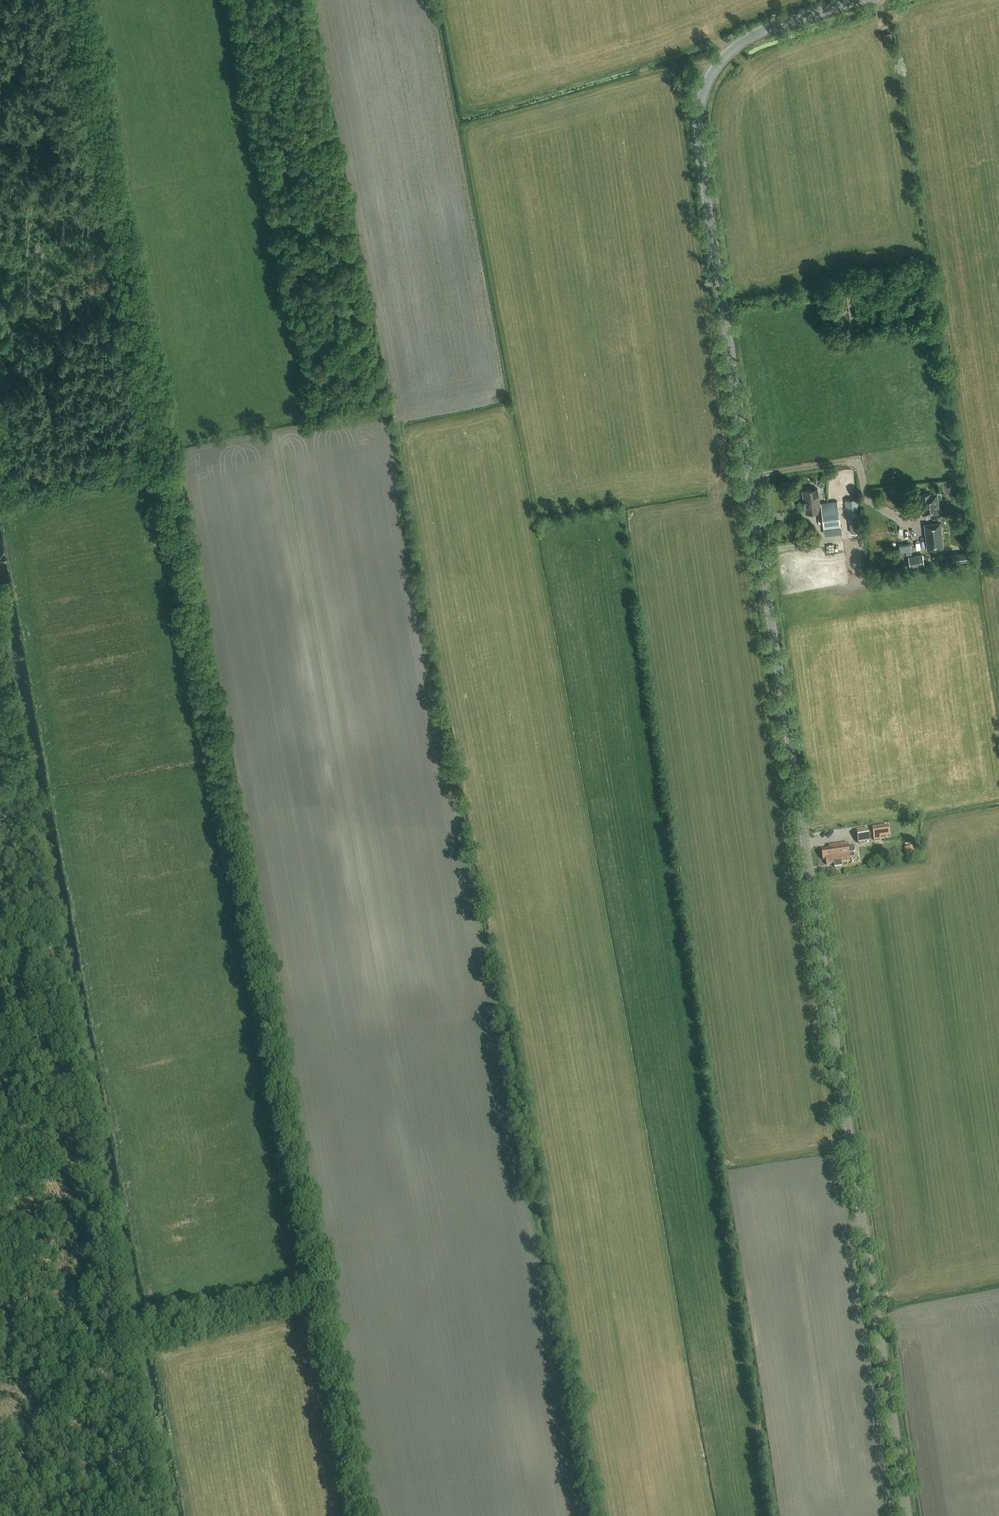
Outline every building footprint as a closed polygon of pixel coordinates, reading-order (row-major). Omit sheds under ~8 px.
[(885,41),(892,39),(890,32),(883,35),(885,41)] [(840,526),(837,501),(819,503),(818,488),(802,490),(805,513),(822,510),(824,528),(840,526)] [(917,514),(920,514),(922,513),(922,514),(938,512),(936,494),(929,494),(929,493),(921,494),(922,504),(916,504),(914,506),(915,512),(917,514)] [(851,533),(862,532),(858,498),(845,500),(847,522),(850,521),(851,533)] [(927,536),(928,550),(943,548),(940,523),(932,524),(932,525),(927,526),(928,535),(927,536)] [(901,552),(912,550),(911,542),(900,544),(901,552)] [(968,551),(952,553),(953,563),(969,561),(968,551)] [(924,566),(922,553),(908,556),(910,568),(924,566)] [(871,829),(873,841),(879,840),(878,838),(884,837),(883,827),(871,829)] [(868,829),(856,831),(857,843),(869,841),(868,829)] [(841,862),(850,861),(849,858),(854,857),(854,853),(855,851),(854,847),(853,846),(847,846),(847,844),(829,846),(829,849),(822,851),(823,860),(826,859),(826,865),(834,863),(834,868),(842,866),(841,862)] [(907,847),(908,856),(920,854),(919,845),(907,847)]
